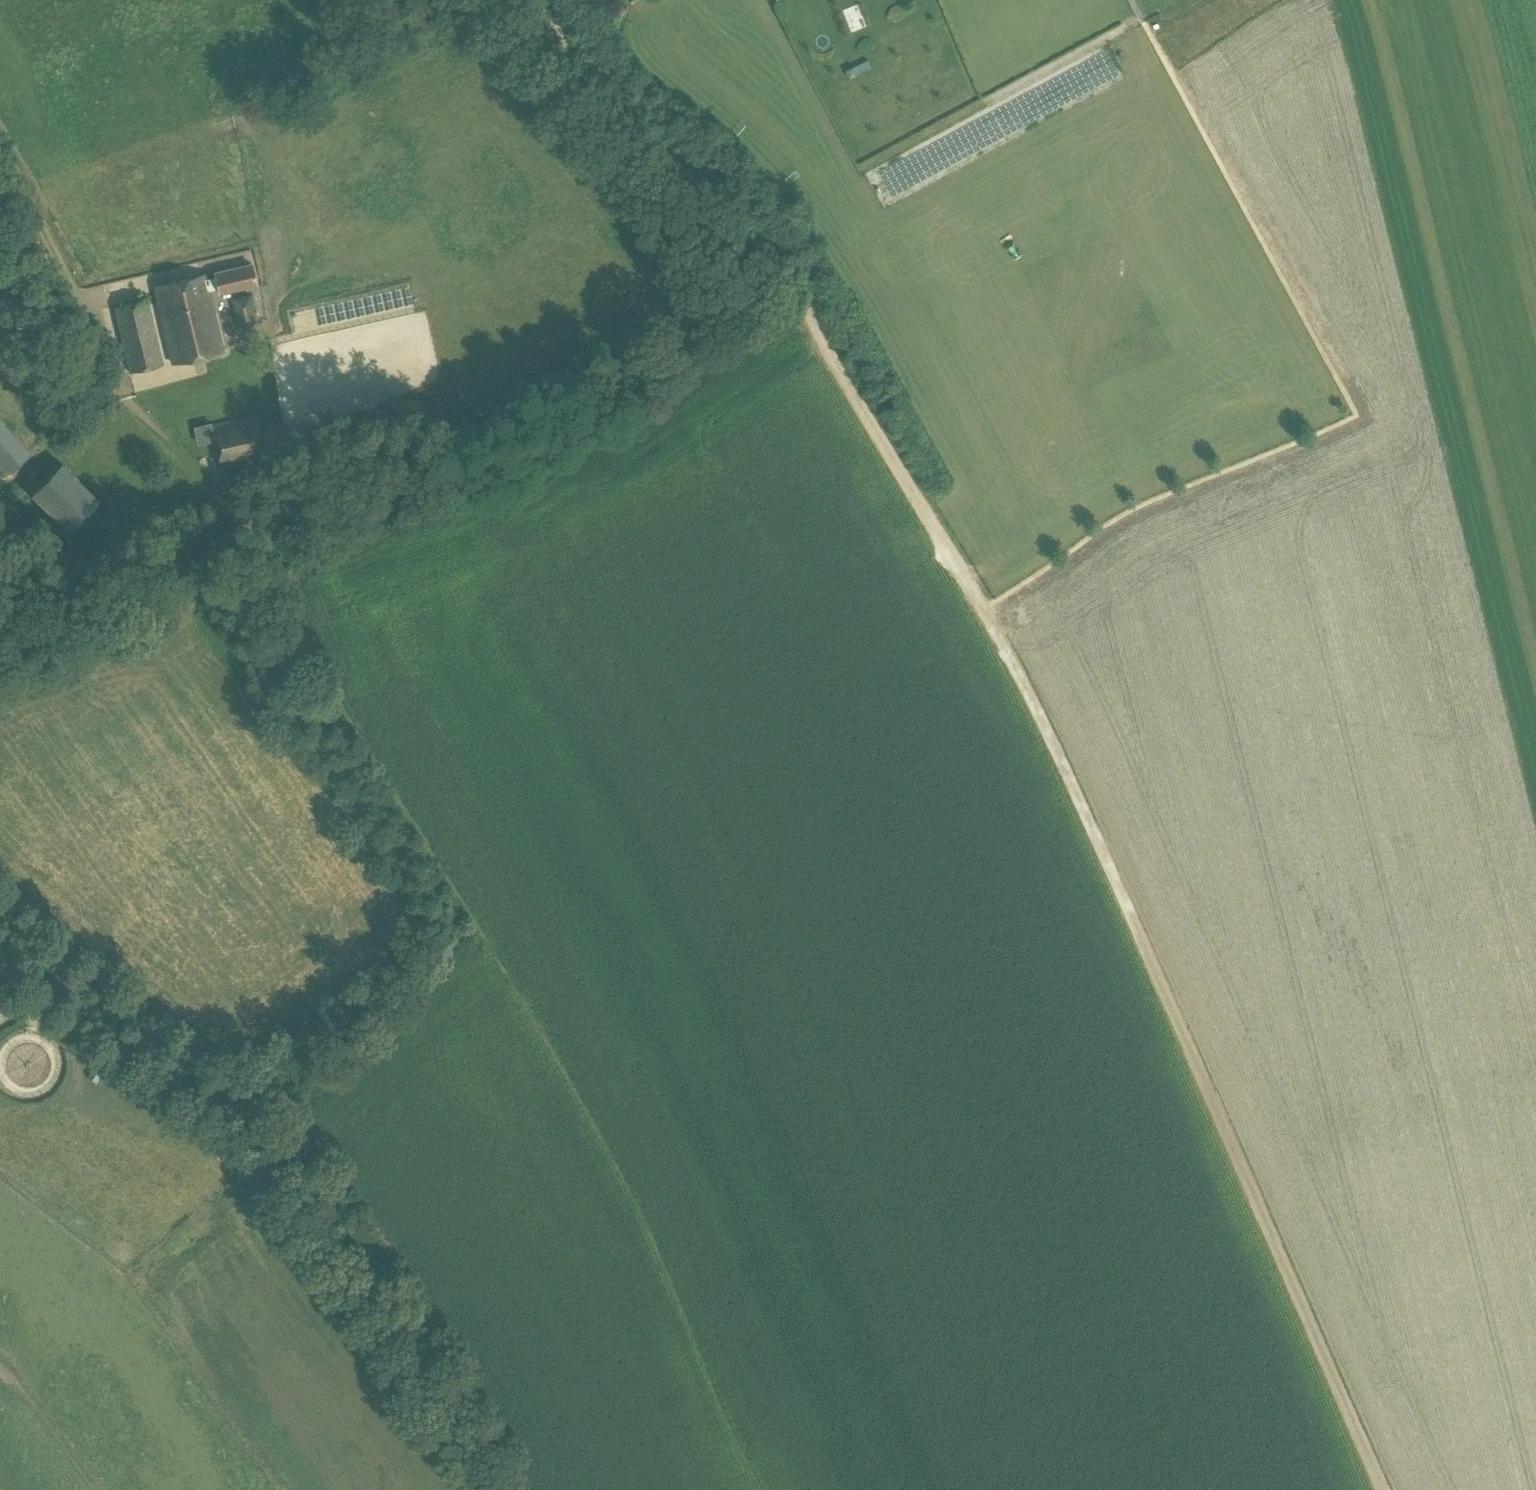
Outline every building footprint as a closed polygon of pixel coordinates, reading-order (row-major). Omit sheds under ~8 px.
[(964,174),(1139,85),(1108,24),(1104,22),(900,126),(892,111),(852,131),(861,148),(894,132),(878,165),(872,169),(935,292),(966,307),(969,300),(983,293),(976,290),(983,276),(1180,176),(1162,142),(1123,162),(1154,96),(1100,123),(1111,145),(1102,164),(1069,148),(1074,138),(1061,145),(972,190),(964,174)] [(203,275),(154,287),(171,362),(221,350),(207,291),(217,288),(218,293),(255,284),(250,264),(213,273),(214,277),(204,279),(203,275)] [(248,297),(232,301),(238,326),(254,323),(248,297)] [(146,299),(112,306),(128,372),(162,364),(146,299)] [(257,415),(212,425),(222,468),(267,457),(257,415)] [(8,471),(29,453),(0,420),(0,461),(8,471)] [(61,462),(30,492),(65,526),(95,496),(61,462)] [(97,1072),(91,1079),(98,1084),(104,1077),(97,1072)]
